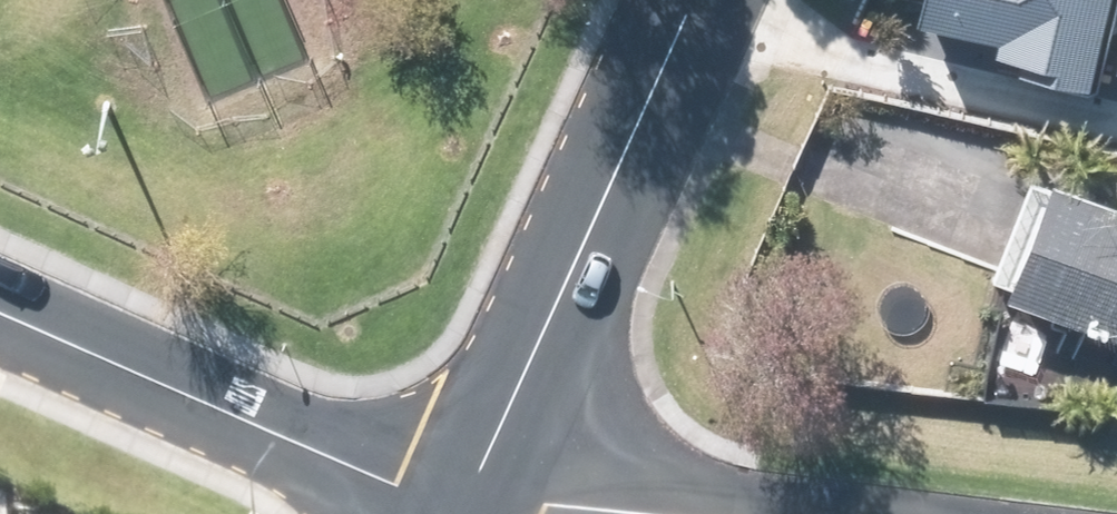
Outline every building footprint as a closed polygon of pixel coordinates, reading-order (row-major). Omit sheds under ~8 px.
[(1104,0),(917,0),(910,32),(992,50),(987,70),(1084,91),(1104,0)] [(1019,176),(989,301),(1116,331),(1116,199),(1019,176)]
